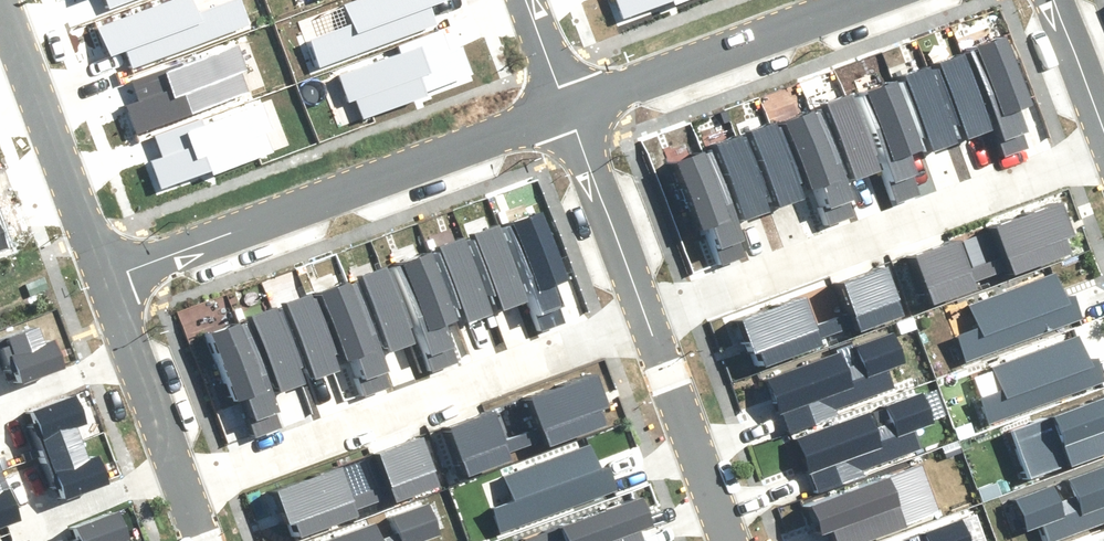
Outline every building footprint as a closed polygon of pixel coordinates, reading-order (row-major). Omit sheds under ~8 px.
[(107,8),(129,0),(104,0),(107,8)] [(115,51),(126,47),(134,67),(253,23),(245,0),(229,0),(203,9),(200,0),(171,0),(105,24),(115,51)] [(443,0),(360,0),(347,5),(354,23),(314,38),(324,66),(444,23),(437,2),(443,0)] [(622,9),(649,0),(619,0),(622,9)] [(999,153),(1026,143),(1012,105),(1022,102),(996,33),(959,47),(999,153)] [(128,101),(139,131),(251,90),(242,67),(250,65),(240,38),(133,78),(140,97),(128,101)] [(340,75),(349,100),(357,98),(364,118),(431,96),(424,77),(432,75),(423,48),(340,75)] [(928,60),(956,135),(981,125),(953,51),(928,60)] [(895,70),(921,146),(946,137),(921,62),(895,70)] [(149,160),(160,190),(211,171),(212,174),(272,152),(265,132),(269,130),(259,101),(155,139),(161,155),(149,160)] [(815,224),(842,214),(828,177),(838,173),(812,105),(776,118),(815,224)] [(743,127),(769,203),(794,194),(769,119),(743,127)] [(707,142),(732,217),(758,209),(732,133),(707,142)] [(705,232),(715,261),(742,252),(734,229),(705,145),(668,158),(692,227),(702,224),(705,232)] [(1007,270),(1066,250),(1061,236),(1071,232),(1059,199),(990,223),(1006,266),(1007,270)] [(533,326),(560,317),(549,287),(547,279),(557,275),(533,206),(496,219),(533,326)] [(467,232),(492,308),(518,299),(492,224),(467,232)] [(433,243),(459,318),(484,310),(459,234),(433,243)] [(952,235),(908,250),(925,296),(968,281),(952,235)] [(429,368),(456,359),(446,329),(443,321),(453,318),(430,248),(393,261),(429,368)] [(885,263),(842,279),(858,325),(902,309),(885,263)] [(356,274),(381,350),(407,341),(381,266),(356,274)] [(1059,293),(1052,272),(966,302),(974,323),(956,329),(966,360),(1081,319),(1070,289),(1059,293)] [(350,355),(363,393),(390,384),(355,276),(317,289),(340,358),(350,355)] [(283,298),(308,374),(334,365),(308,290),(283,298)] [(762,343),(767,357),(825,337),(824,332),(809,290),(740,314),(752,347),(762,343)] [(247,311),(272,387),(298,378),(272,303),(247,311)] [(237,395),(250,433),(277,424),(241,316),(204,329),(227,398),(237,395)] [(17,378),(58,364),(47,334),(42,336),(36,322),(1,334),(17,378)] [(830,404),(890,384),(883,363),(894,359),(884,328),(762,369),(782,427),(832,410),(830,404)] [(1080,358),(1073,337),(972,371),(989,421),(1101,383),(1091,354),(1080,358)] [(536,443),(595,423),(590,409),(599,406),(588,372),(519,396),(534,439),(536,443)] [(857,464),(917,443),(910,422),(921,418),(910,387),(789,428),(809,486),(859,469),(857,464)] [(1103,447),(1103,388),(1000,424),(1019,476),(1103,447)] [(73,419),(62,390),(22,405),(38,448),(73,435),(68,421),(73,419)] [(481,408),(437,423),(454,470),(497,454),(481,408)] [(54,492),(94,477),(84,448),(78,450),(73,435),(38,448),(54,492)] [(414,436),(371,452),(387,498),(431,483),(414,436)] [(570,450),(493,476),(500,497),(488,501),(498,529),(611,492),(601,461),(576,469),(570,450)] [(1010,494),(1022,526),(1035,521),(1042,540),(1103,519),(1103,456),(1085,462),(1087,467),(1010,494)] [(831,540),(845,540),(933,511),(916,461),(804,499),(814,528),(825,524),(831,540)] [(290,517),(295,530),(354,510),(353,505),(337,463),(269,487),(281,520),(290,517)] [(14,514),(0,476),(0,519),(14,514)] [(523,540),(632,540),(628,530),(646,524),(635,494),(520,533),(523,540)] [(416,533),(427,529),(417,498),(295,539),(296,540),(419,540),(416,533)] [(108,507),(68,522),(75,540),(115,540),(114,538),(119,536),(108,507)] [(949,513),(866,540),(959,540),(949,513)] [(1076,540),(1103,540),(1103,532),(1076,540)]
